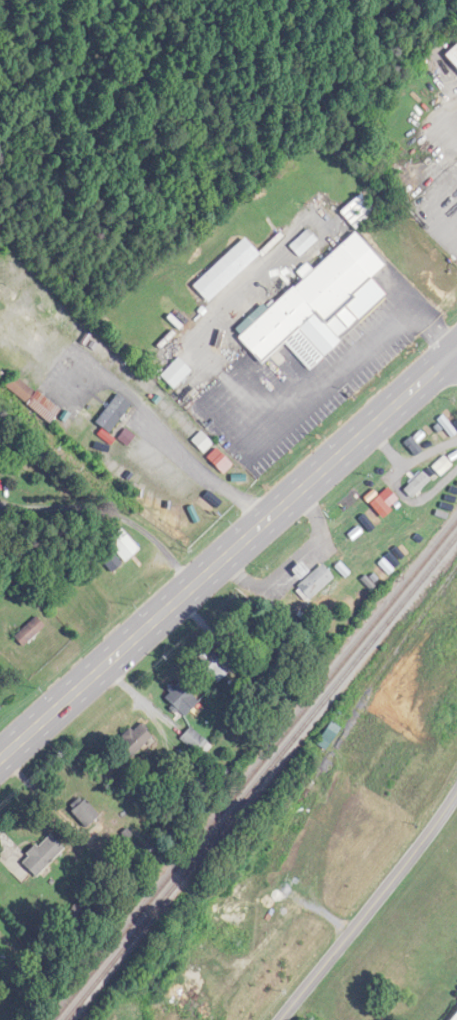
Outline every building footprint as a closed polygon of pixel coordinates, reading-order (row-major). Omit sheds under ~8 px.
[(442,57),(456,74),(456,43),(442,57)] [(311,370),(390,295),(374,277),(387,265),(356,231),(313,272),(306,264),(298,272),(303,277),(249,329),(245,324),(235,333),(263,363),(285,343),(311,370)] [(262,254),(246,238),(195,286),(211,302),(262,254)] [(193,370),(180,357),(162,376),(176,389),(193,370)] [(26,402),(35,392),(17,376),(8,386),(26,402)] [(62,411),(40,392),(29,405),(51,424),(62,411)] [(134,404),(118,393),(97,423),(113,434),(134,404)] [(232,480),(244,469),(213,438),(202,449),(232,480)] [(429,468),(438,477),(451,465),(441,456),(429,468)] [(428,480),(420,471),(400,489),(409,499),(428,480)] [(173,531),(201,502),(191,492),(162,520),(173,531)] [(141,550),(123,529),(109,542),(127,563),(141,550)] [(336,579),(325,565),(299,585),(310,599),(336,579)] [(47,626),(37,616),(15,637),(25,647),(47,626)] [(223,653),(219,657),(211,650),(199,662),(219,683),(236,667),(223,653)] [(177,715),(196,708),(187,681),(168,687),(177,715)] [(155,741),(145,724),(120,738),(130,755),(155,741)] [(202,757),(213,746),(194,726),(182,737),(202,757)] [(71,810),(89,829),(101,816),(83,798),(71,810)] [(66,849),(51,834),(23,861),(38,877),(66,849)] [(449,1019),(456,1019),(456,1009),(449,1019)]
